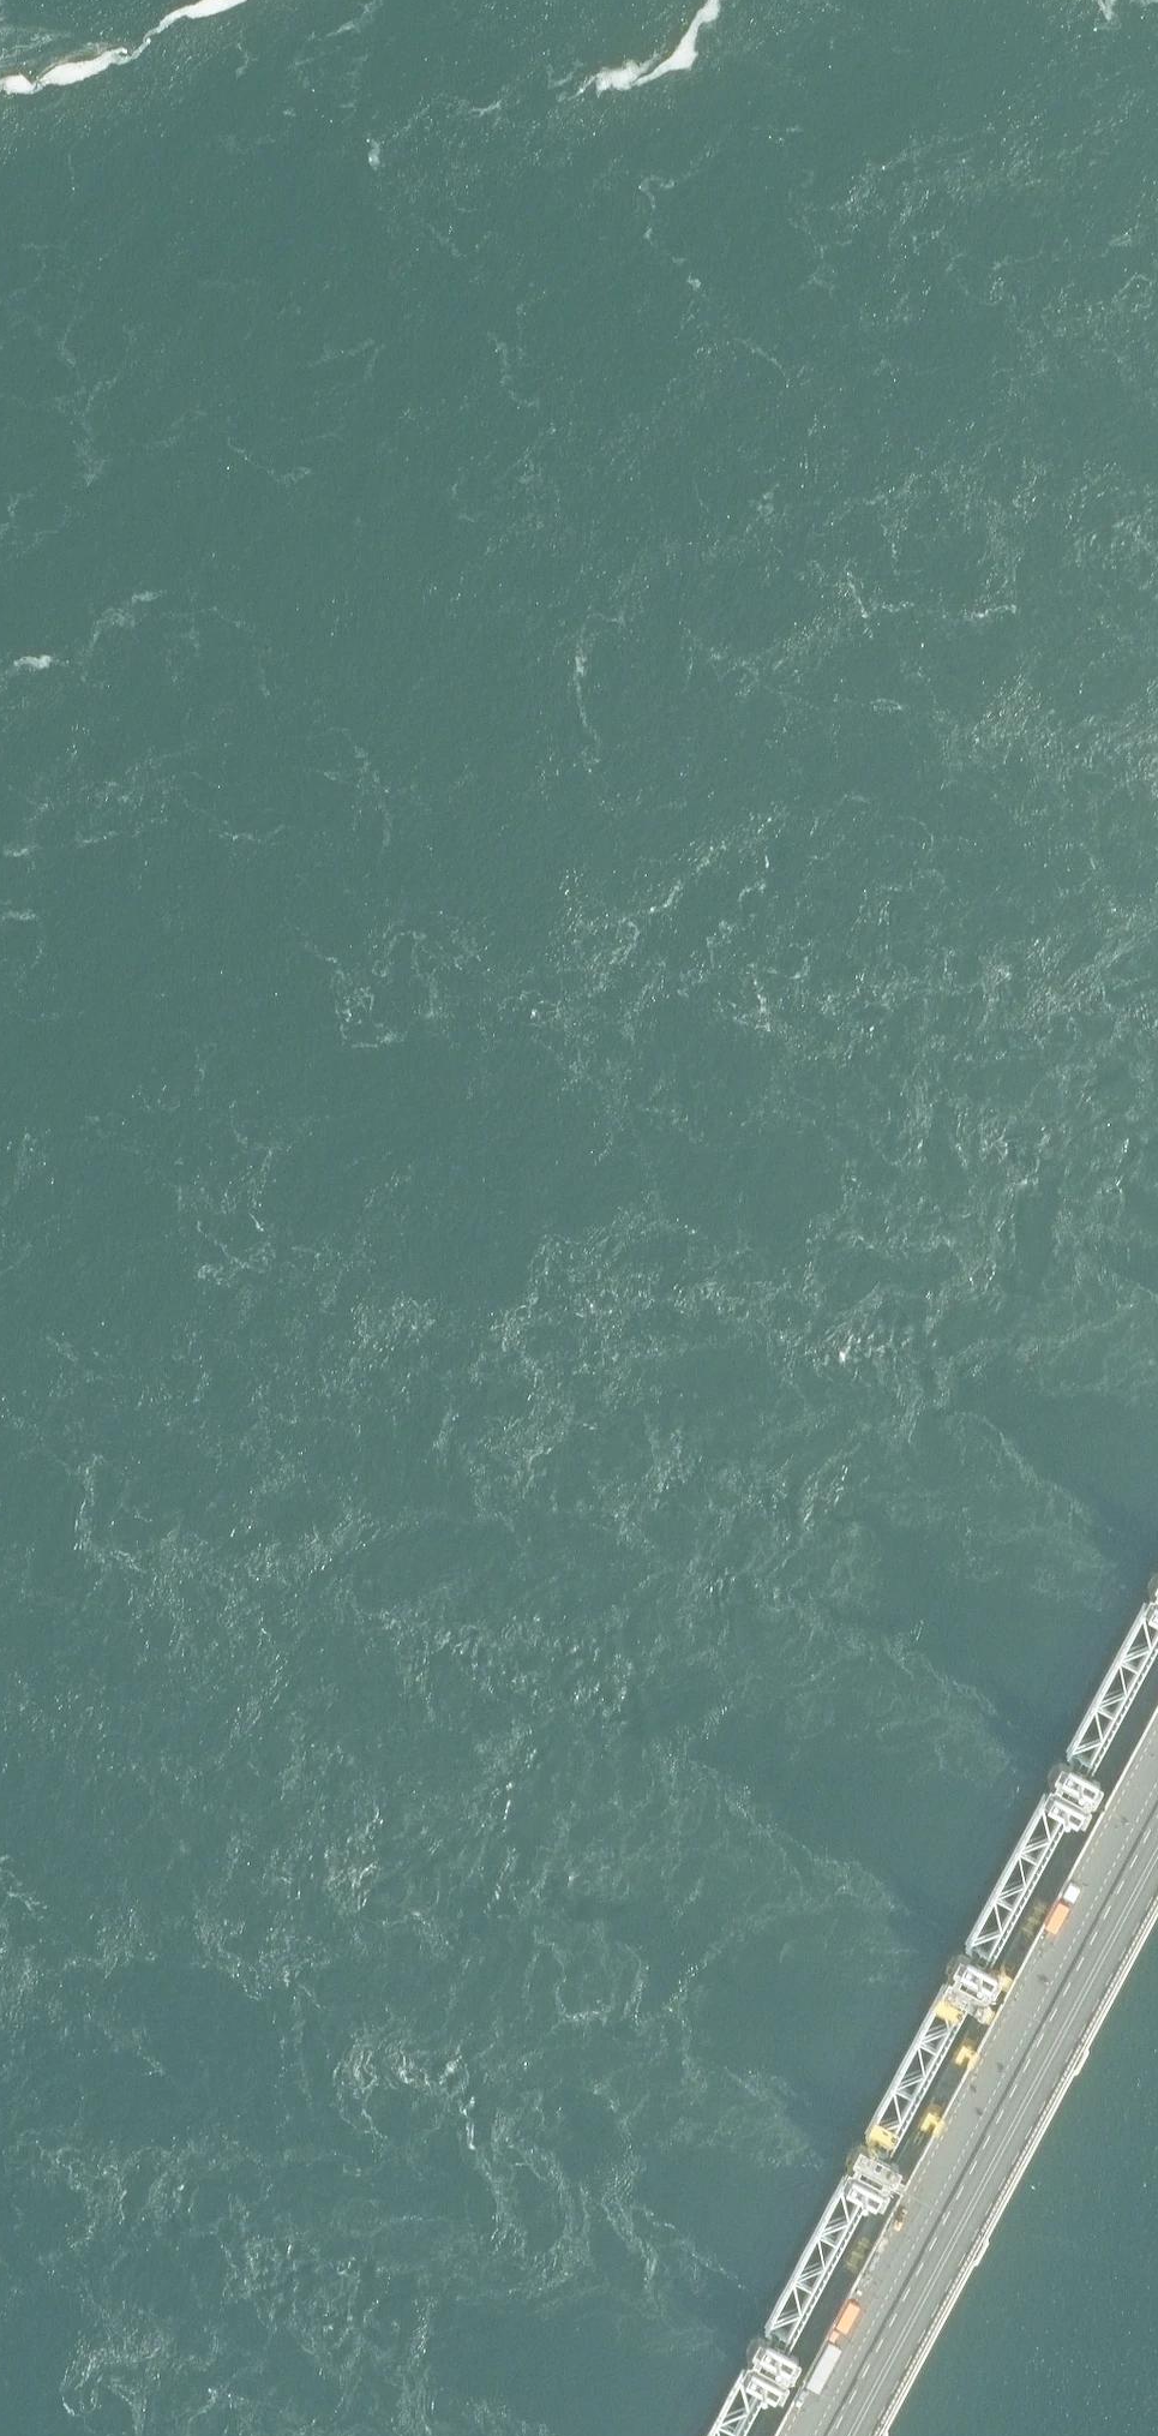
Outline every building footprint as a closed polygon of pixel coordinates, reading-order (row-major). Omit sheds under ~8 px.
[(1141,1598),(1146,1601),(1145,1603),(1157,1610),(1157,1564),(1141,1598)] [(1076,1807),(1082,1811),(1101,1774),(1095,1770),(1096,1768),(1066,1753),(1065,1755),(1059,1752),(1040,1788),(1046,1791),(1045,1793),(1075,1809),(1076,1807)] [(974,2000),(981,2003),(1000,1966),(994,1963),(995,1961),(965,1945),(964,1947),(958,1944),(939,1981),(945,1984),(944,1986),(974,2001),(974,2000)] [(875,2190),(881,2193),(900,2156),(894,2153),(895,2151),(865,2136),(864,2137),(858,2135),(839,2171),(845,2174),(844,2176),(874,2192),(875,2190)] [(774,2382),(780,2385),(800,2348),(794,2345),(795,2343),(765,2328),(764,2330),(758,2327),(739,2363),(745,2366),(743,2368),(773,2384),(774,2382)]
